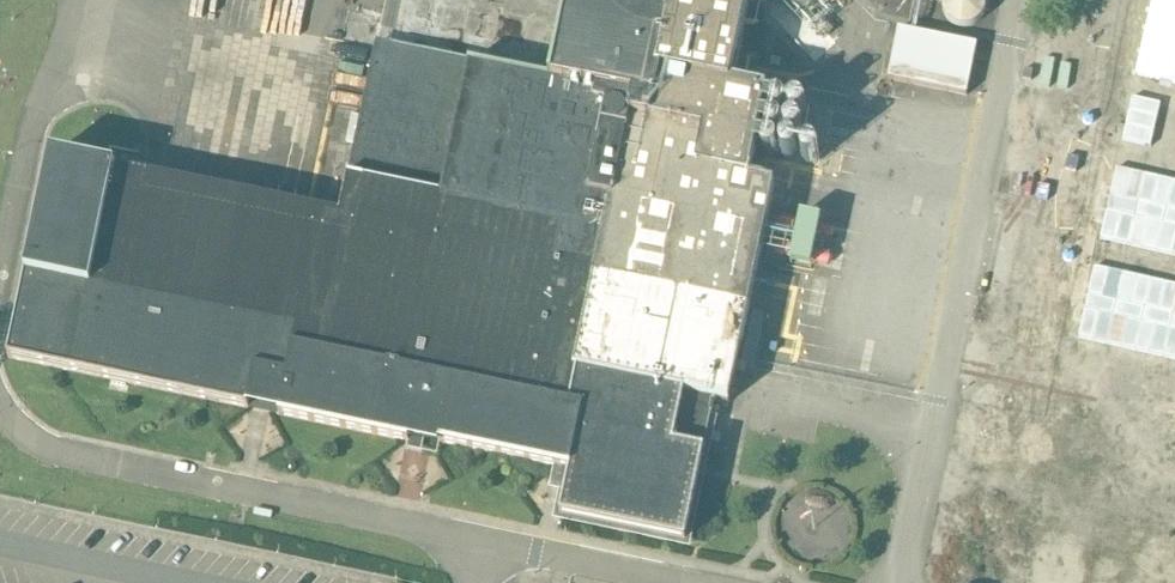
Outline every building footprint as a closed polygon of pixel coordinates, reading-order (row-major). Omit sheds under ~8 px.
[(341,217),(51,155),(7,358),(440,448),(441,442),(570,469),(560,516),(685,541),(716,401),(730,405),(775,185),(749,181),(767,95),(745,91),(751,62),(738,60),(751,5),(766,8),(767,0),(402,0),(397,24),(382,21),(341,217)] [(990,4),(989,2),(989,0),(947,0),(946,3),(946,5),(946,7),(946,11),(947,15),(948,17),(951,20),(953,23),(957,26),(960,27),(962,28),(964,28),(969,28),(971,28),(973,28),(975,27),(977,27),(980,25),(983,22),(986,19),(987,17),(988,15),(989,11),(990,9),(990,6),(990,4)] [(904,31),(894,79),(969,95),(979,47),(904,31)]
